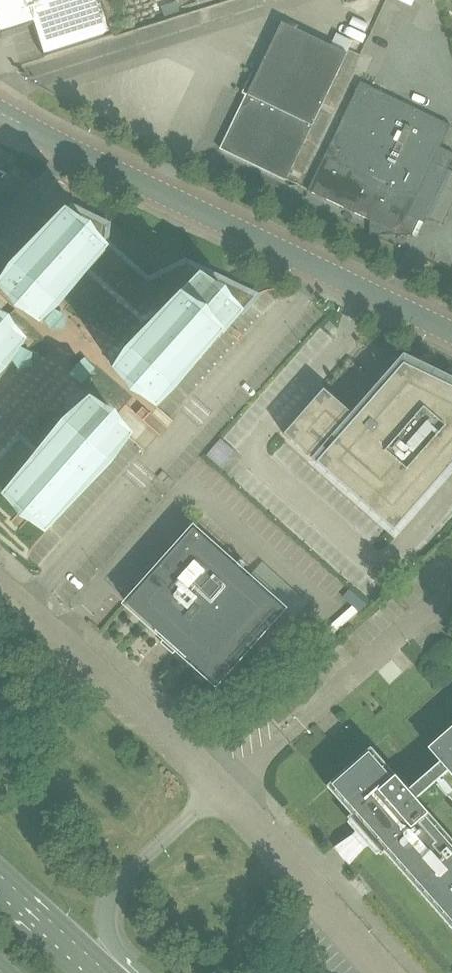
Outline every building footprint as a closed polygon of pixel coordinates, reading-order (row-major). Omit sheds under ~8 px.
[(1,32),(16,27),(17,29),(34,24),(44,57),(113,35),(102,0),(0,0),(0,28),(1,32)] [(219,149),(286,181),(347,53),(282,22),(256,76),(245,95),(219,149)] [(379,48),(374,59),(394,68),(399,57),(379,48)] [(39,62),(43,74),(58,70),(54,58),(39,62)] [(308,190),(398,233),(450,124),(360,81),(308,190)] [(253,295),(73,207),(8,280),(1,288),(19,304),(2,323),(0,321),(0,508),(37,541),(130,437),(112,421),(126,405),(144,421),(256,296),(253,295)] [(394,531),(451,465),(451,387),(444,383),(438,389),(405,373),(397,382),(388,373),(381,381),(390,389),(361,422),(323,389),(284,434),(394,531)] [(206,455),(221,469),(236,452),(221,438),(206,455)] [(154,573),(127,604),(216,683),(254,640),(268,651),(295,621),(282,609),(193,530),(154,573)] [(327,786),(351,814),(348,818),(358,829),(354,835),(344,842),(356,856),(364,847),(371,843),(380,855),(384,852),(451,929),(451,841),(415,799),(437,780),(440,778),(448,770),(451,774),(451,727),(429,748),(440,761),(409,788),(371,748),(327,786)]
